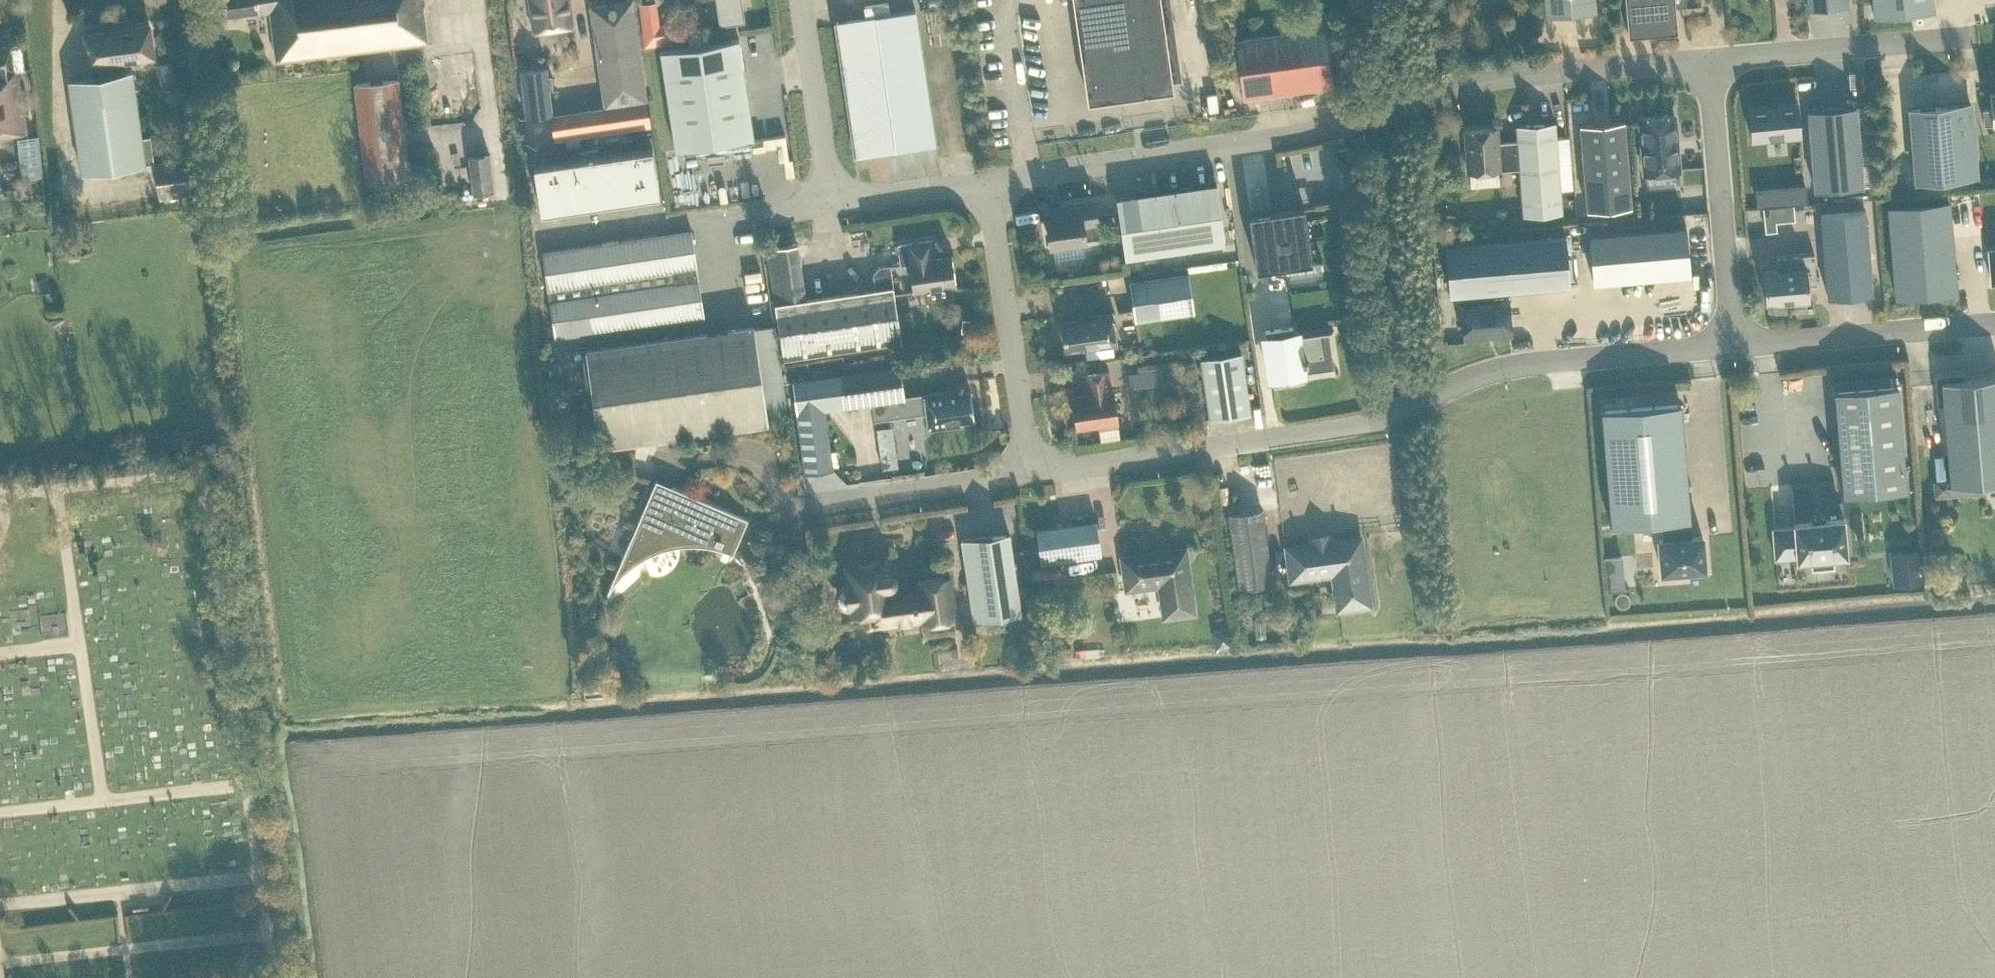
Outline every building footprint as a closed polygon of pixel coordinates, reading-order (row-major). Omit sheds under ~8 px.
[(225,15),(269,9),(276,62),(426,43),(421,0),(223,0),(225,15)] [(574,26),(570,0),(528,0),(532,32),(574,26)] [(590,5),(604,106),(549,113),(554,145),(651,131),(631,0),(628,0),(590,5)] [(719,25),(745,21),(742,0),(715,0),(719,25)] [(1160,0),(1076,0),(1091,102),(1173,90),(1172,80),(1160,0)] [(1543,14),(1545,14),(1596,10),(1595,0),(1542,0),(1543,14)] [(1626,33),(1676,29),(1674,5),(1698,3),(1697,0),(1623,0),(1626,33)] [(1873,14),(1933,9),(1932,0),(1872,0),(1873,14)] [(935,144),(916,14),(915,10),(890,13),(888,2),(864,6),(866,17),(836,21),(854,143),(856,156),(935,144)] [(91,77),(69,81),(83,173),(155,162),(151,135),(142,136),(132,72),(128,72),(126,60),(154,56),(149,24),(84,34),(91,77)] [(1243,96),(1332,83),(1324,27),(1234,39),(1243,96)] [(675,149),(754,137),(739,39),(660,51),(675,149)] [(10,47),(10,45),(0,46),(0,135),(25,132),(18,70),(23,69),(20,46),(10,47)] [(159,63),(160,72),(173,70),(171,61),(159,63)] [(549,113),(545,67),(521,69),(524,115),(549,113)] [(367,182),(409,177),(397,77),(355,83),(367,182)] [(1748,106),(1752,141),(1800,136),(1796,101),(1748,106)] [(1913,183),(1979,177),(1973,101),(1907,106),(1913,183)] [(1862,186),(1855,105),(1807,109),(1814,190),(1862,186)] [(1641,174),(1681,170),(1676,111),(1636,114),(1641,174)] [(1586,210),(1631,207),(1624,119),(1578,123),(1586,210)] [(1522,215),(1562,212),(1555,121),(1515,124),(1516,139),(1499,141),(1498,125),(1462,128),(1466,172),(1518,168),(1522,215)] [(42,176),(37,132),(16,135),(21,178),(42,176)] [(1338,160),(1350,158),(1348,146),(1336,148),(1338,160)] [(541,213),(659,195),(652,148),(534,166),(541,213)] [(494,190),(489,152),(467,155),(472,193),(494,190)] [(155,162),(160,197),(192,193),(186,157),(155,162)] [(1125,257),(1225,243),(1216,182),(1116,197),(1125,257)] [(1085,239),(1083,225),(1097,222),(1094,201),(1044,208),(1050,244),(1052,244),(1083,239),(1085,239)] [(1948,202),(1888,208),(1895,296),(1956,291),(1948,202)] [(1314,206),(1313,204),(1276,210),(1248,214),(1256,269),(1321,260),(1321,259),(1311,260),(1304,207),(1314,206)] [(1783,206),(1762,207),(1764,223),(1775,222),(1784,221),(1783,206)] [(1826,298),(1873,294),(1865,209),(1818,213),(1826,298)] [(1685,225),(1589,233),(1593,281),(1689,273),(1685,225)] [(690,232),(543,253),(554,335),(702,313),(690,232)] [(1564,234),(1445,245),(1449,295),(1460,294),(1460,300),(1508,297),(1508,290),(1569,284),(1565,234),(1564,234)] [(931,239),(898,244),(900,264),(909,262),(913,291),(922,290),(924,298),(930,304),(946,302),(951,294),(950,286),(955,285),(951,256),(934,258),(931,239)] [(1989,283),(1994,283),(1994,249),(1986,250),(1989,283)] [(1808,284),(1816,283),(1813,253),(1776,256),(1777,267),(1761,269),(1764,305),(1786,303),(1786,307),(1805,305),(1805,301),(1809,301),(1808,284)] [(783,358),(901,341),(889,264),(878,265),(873,273),(875,288),(774,303),(783,358)] [(1128,280),(1134,319),(1193,311),(1188,271),(1128,280)] [(1511,335),(1508,297),(1460,300),(1462,340),(1511,335)] [(1060,321),(1064,349),(1083,346),(1083,348),(1115,343),(1111,312),(1078,316),(1079,318),(1060,321)] [(585,350),(599,447),(767,422),(767,419),(787,416),(774,325),(754,328),(753,325),(585,350)] [(1265,333),(1259,334),(1266,381),(1272,380),(1273,384),(1300,380),(1300,376),(1308,375),(1307,371),(1306,363),(1326,359),(1322,333),(1328,332),(1330,332),(1330,330),(1301,334),(1301,330),(1301,327),(1297,328),(1293,329),(1292,325),(1264,329),(1265,333)] [(1241,351),(1200,357),(1209,417),(1249,411),(1241,351)] [(808,377),(792,379),(804,472),(832,468),(824,408),(872,401),(874,418),(925,411),(928,428),(960,423),(960,420),(974,418),(970,390),(956,392),(955,389),(903,397),(898,365),(894,365),(893,355),(842,362),(843,372),(838,373),(808,377)] [(1076,427),(1097,424),(1100,440),(1120,437),(1113,391),(1111,391),(1108,370),(1083,374),(1086,395),(1072,397),(1076,427)] [(1129,373),(1131,388),(1143,386),(1141,371),(1129,373)] [(1964,378),(1963,372),(1934,375),(1937,404),(1942,404),(1949,485),(1994,481),(1994,375),(1964,378)] [(1842,494),(1906,488),(1897,383),(1832,389),(1842,494)] [(1690,518),(1680,403),(1600,410),(1610,525),(1660,521),(1662,539),(1659,539),(1662,571),(1704,567),(1701,536),(1691,537),(1689,518),(1690,518)] [(898,465),(892,425),(877,428),(883,467),(898,465)] [(623,555),(620,560),(630,564),(633,562),(635,560),(638,559),(641,557),(644,555),(647,554),(650,552),(653,551),(656,549),(660,548),(663,547),(666,546),(670,545),(673,545),(676,544),(679,544),(680,544),(683,543),(686,543),(690,543),(693,543),(697,543),(700,543),(703,543),(707,544),(710,544),(714,545),(717,546),(720,547),(723,548),(725,548),(727,549),(730,550),(733,551),(747,519),(745,518),(671,486),(668,494),(671,496),(669,502),(649,493),(637,521),(632,534),(623,555)] [(1262,509),(1228,514),(1238,586),(1271,582),(1262,509)] [(1847,555),(1844,516),(1792,520),(1792,524),(1770,526),(1773,560),(1796,558),(1796,560),(1809,559),(1809,568),(1834,566),(1833,557),(1847,555)] [(1096,520),(1036,528),(1040,561),(1100,552),(1096,520)] [(961,539),(973,619),(989,616),(990,628),(1005,626),(1004,622),(1020,620),(1019,612),(1020,611),(1009,532),(961,539)] [(1333,577),(1338,608),(1370,604),(1360,536),(1286,547),(1291,578),(1328,573),(1333,577)] [(1194,614),(1189,580),(1185,548),(1122,557),(1126,588),(1156,584),(1161,619),(1194,614)] [(1918,548),(1898,550),(1902,582),(1922,579),(1918,548)] [(1605,573),(1623,571),(1622,554),(1603,556),(1605,573)] [(1061,575),(1059,562),(1041,564),(1043,578),(1061,575)] [(888,573),(887,573),(886,569),(879,563),(851,567),(853,584),(847,585),(846,585),(843,587),(842,587),(841,589),(840,590),(839,591),(839,592),(838,594),(838,595),(838,596),(838,598),(839,599),(839,600),(840,601),(841,603),(842,604),(843,605),(845,605),(847,606),(850,606),(852,606),(853,616),(885,611),(887,622),(923,617),(924,623),(954,619),(948,576),(918,580),(919,589),(890,594),(888,585),(890,585),(891,584),(892,583),(893,582),(893,581),(894,580),(894,579),(894,578),(893,576),(893,575),(892,575),(891,574),(890,573),(889,573),(888,573)] [(776,579),(768,564),(750,573),(754,581),(761,577),(765,584),(776,579)]
